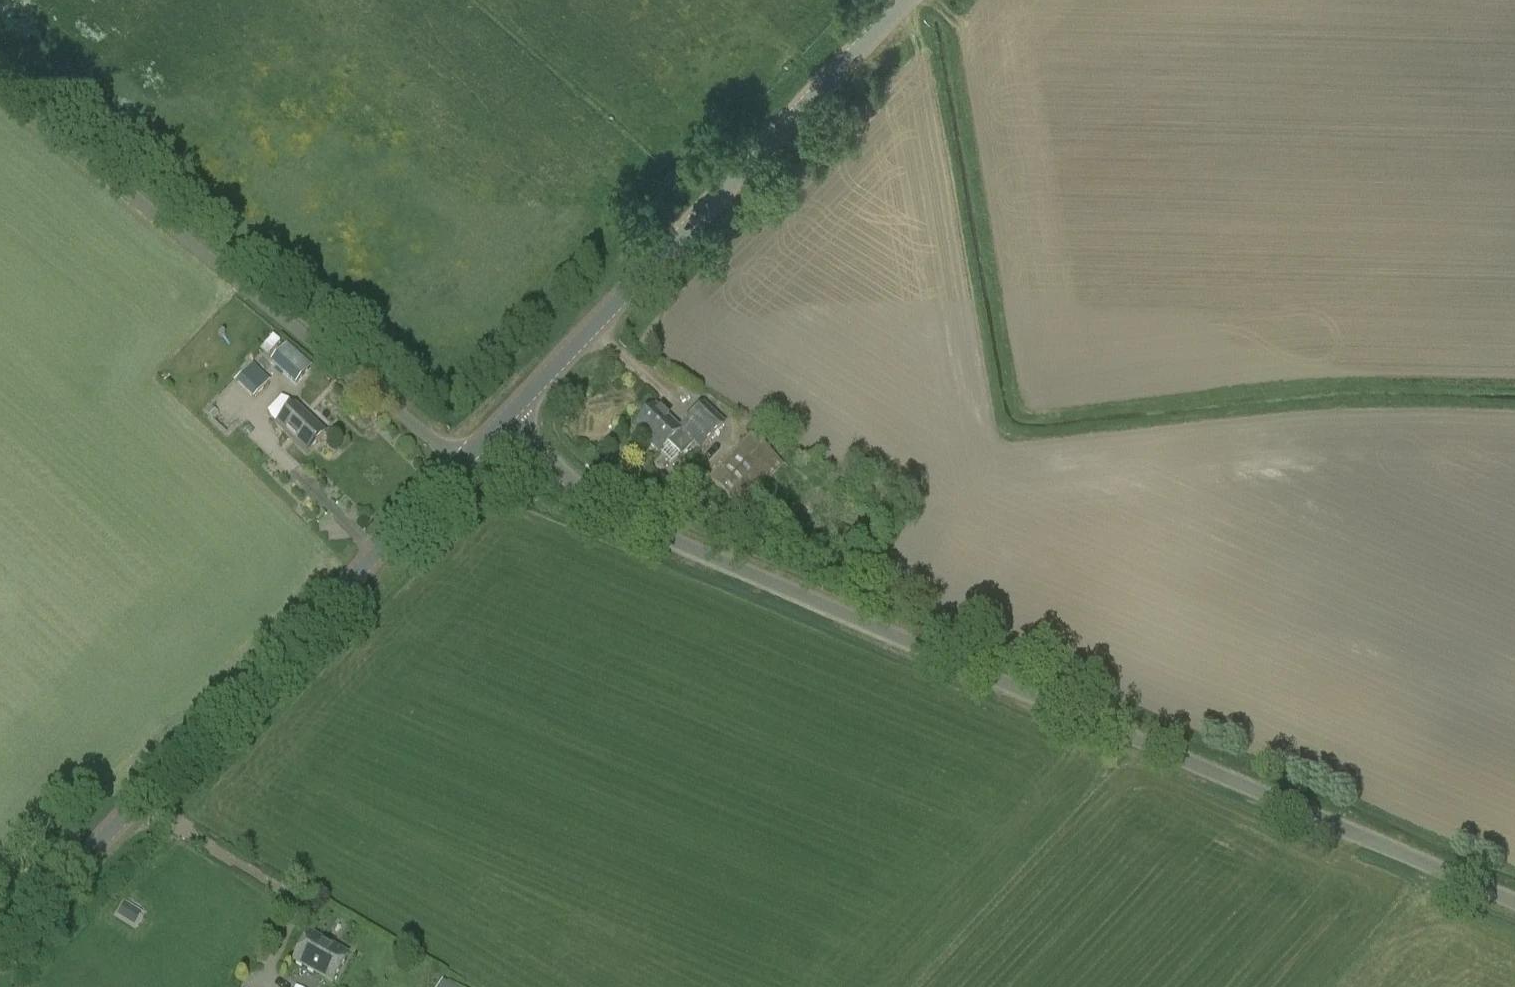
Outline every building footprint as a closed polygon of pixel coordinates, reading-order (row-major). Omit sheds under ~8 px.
[(269,361),(282,340),(271,333),(258,355),(269,361)] [(270,363),(296,386),(311,369),(286,346),(270,363)] [(251,397),(269,380),(252,362),(234,379),(251,397)] [(294,405),(293,406),(289,401),(281,398),(268,412),(271,419),(276,423),(274,426),(305,455),(325,434),(294,405)] [(703,404),(678,430),(655,408),(633,430),(658,454),(667,445),(681,458),(693,446),(700,451),(725,425),(703,404)] [(751,435),(708,480),(742,512),(784,466),(751,435)] [(347,955),(308,933),(292,963),(331,985),(347,955)]
